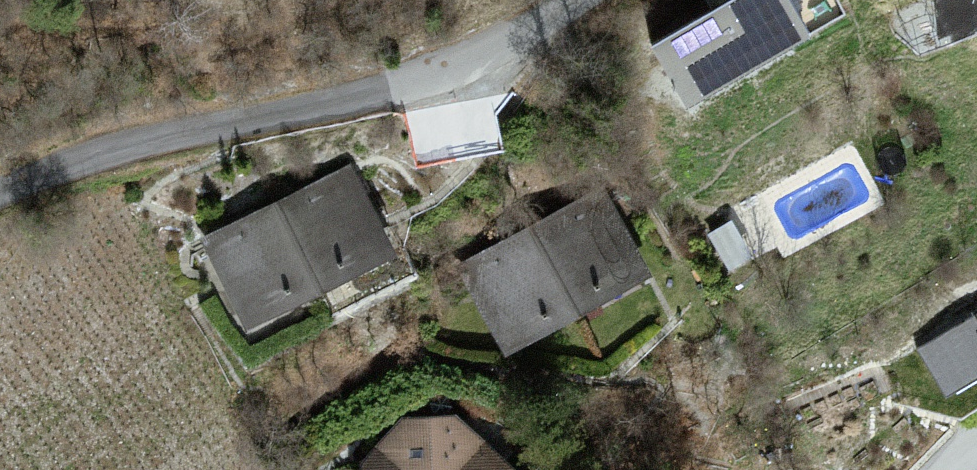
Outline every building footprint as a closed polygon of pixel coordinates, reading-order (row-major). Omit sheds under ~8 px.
[(653,43),(689,103),(805,32),(786,0),(725,0),(653,43)] [(347,165),(203,237),(246,323),(390,252),(347,165)] [(605,182),(457,265),(507,352),(654,269),(605,182)] [(919,351),(946,397),(976,379),(976,316),(919,351)] [(363,458),(363,469),(514,469),(453,417),(402,419),(363,458)]
